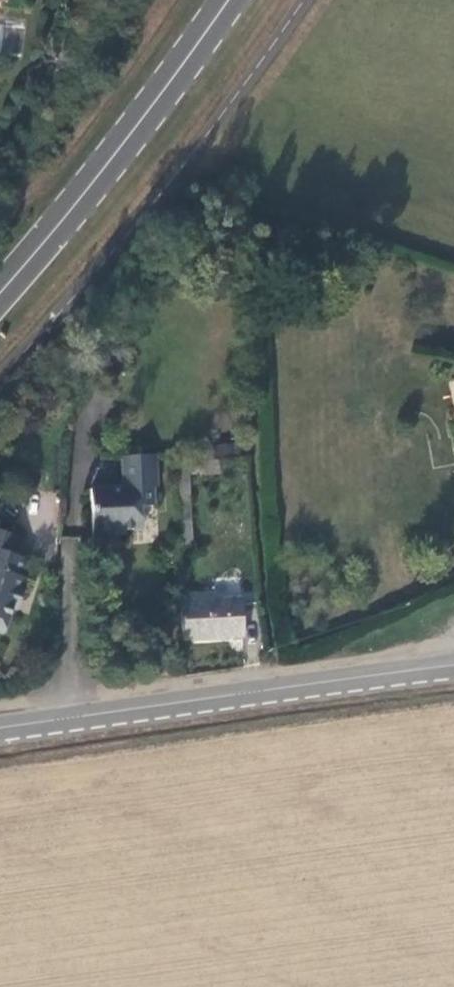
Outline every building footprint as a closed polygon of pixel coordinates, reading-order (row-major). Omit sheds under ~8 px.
[(158,488),(157,455),(122,456),(124,487),(91,489),(93,539),(119,538),(119,533),(126,533),(125,531),(143,530),(143,507),(155,506),(154,488),(158,488)] [(179,564),(193,563),(189,461),(174,461),(179,564)] [(16,555),(22,538),(0,531),(0,550),(16,555)] [(4,633),(11,610),(16,597),(21,599),(27,579),(24,578),(30,560),(16,555),(0,550),(0,632),(4,633)] [(16,611),(21,599),(16,597),(11,610),(16,611)] [(181,602),(182,640),(242,637),(240,599),(181,602)]
